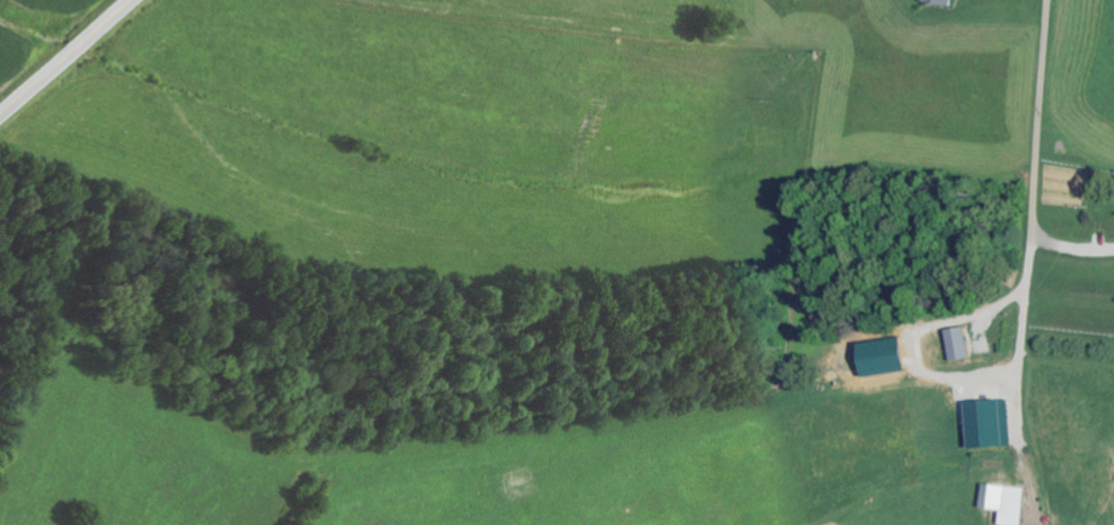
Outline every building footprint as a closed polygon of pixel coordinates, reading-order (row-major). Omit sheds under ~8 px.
[(948,331),(954,363),(973,359),(967,327),(948,331)] [(1012,401),(968,403),(969,450),(1014,448),(1012,401)] [(985,485),(983,508),(1003,510),(1002,524),(1006,524),(1025,524),(1028,489),(985,485)]
